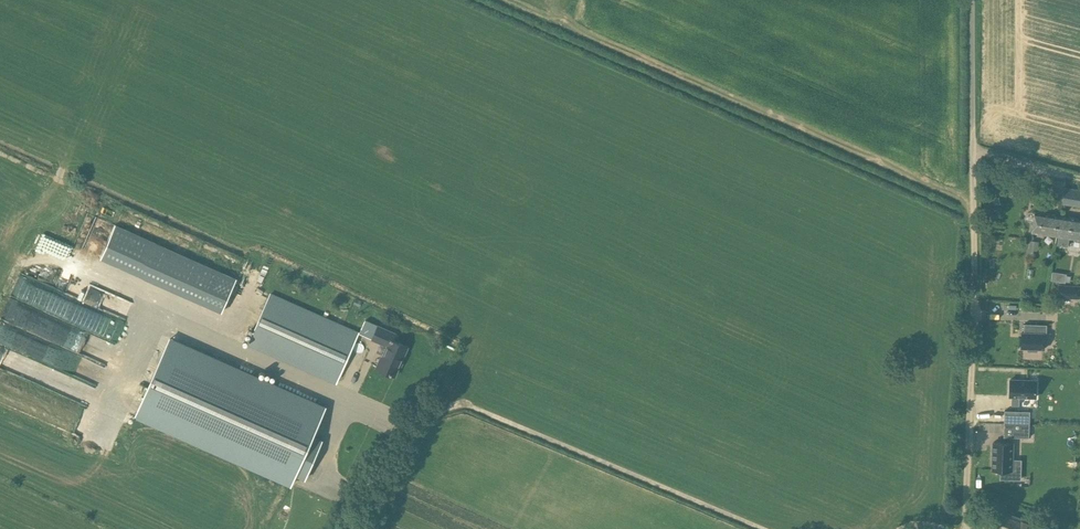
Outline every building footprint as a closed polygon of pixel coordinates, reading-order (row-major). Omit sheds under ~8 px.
[(1004,172),(995,171),(993,182),(1002,183),(1004,172)] [(1056,200),(1063,201),(1065,187),(1066,181),(1059,180),(1057,195),(1056,200)] [(1063,201),(1070,202),(1070,205),(1079,206),(1079,189),(1065,187),(1063,201)] [(1035,212),(1035,213),(1029,212),(1027,213),(1027,217),(1028,219),(1034,220),(1032,233),(1057,236),(1060,216),(1035,212)] [(1057,236),(1079,240),(1079,219),(1060,216),(1057,236)] [(67,241),(72,220),(62,218),(58,239),(67,241)] [(222,312),(237,278),(115,225),(100,258),(222,312)] [(1058,298),(1079,299),(1079,290),(1079,286),(1059,285),(1058,298)] [(359,332),(271,294),(249,345),(337,383),(359,332)] [(14,297),(3,319),(56,344),(67,321),(14,297)] [(1021,348),(1028,348),(1028,351),(1038,351),(1038,348),(1045,349),(1045,334),(1047,334),(1047,325),(1024,324),(1024,333),(1022,332),(1021,348)] [(397,334),(379,326),(373,339),(389,346),(379,369),(396,376),(409,347),(394,340),(397,334)] [(12,352),(18,331),(11,329),(8,342),(0,340),(0,366),(31,375),(34,362),(27,360),(28,356),(12,352)] [(136,416),(292,485),(296,474),(306,478),(323,441),(313,437),(326,407),(170,338),(136,416)] [(1037,380),(1010,379),(1010,396),(1012,396),(1012,405),(1019,405),(1020,396),(1036,397),(1037,380)] [(1005,410),(1004,423),(1022,424),(1022,411),(1005,410)] [(1022,424),(1004,423),(1004,437),(1029,438),(1030,424),(1022,424)] [(1013,443),(994,442),(993,469),(1012,470),(1013,443)] [(1003,511),(996,528),(1037,528),(1039,525),(1003,511)]
